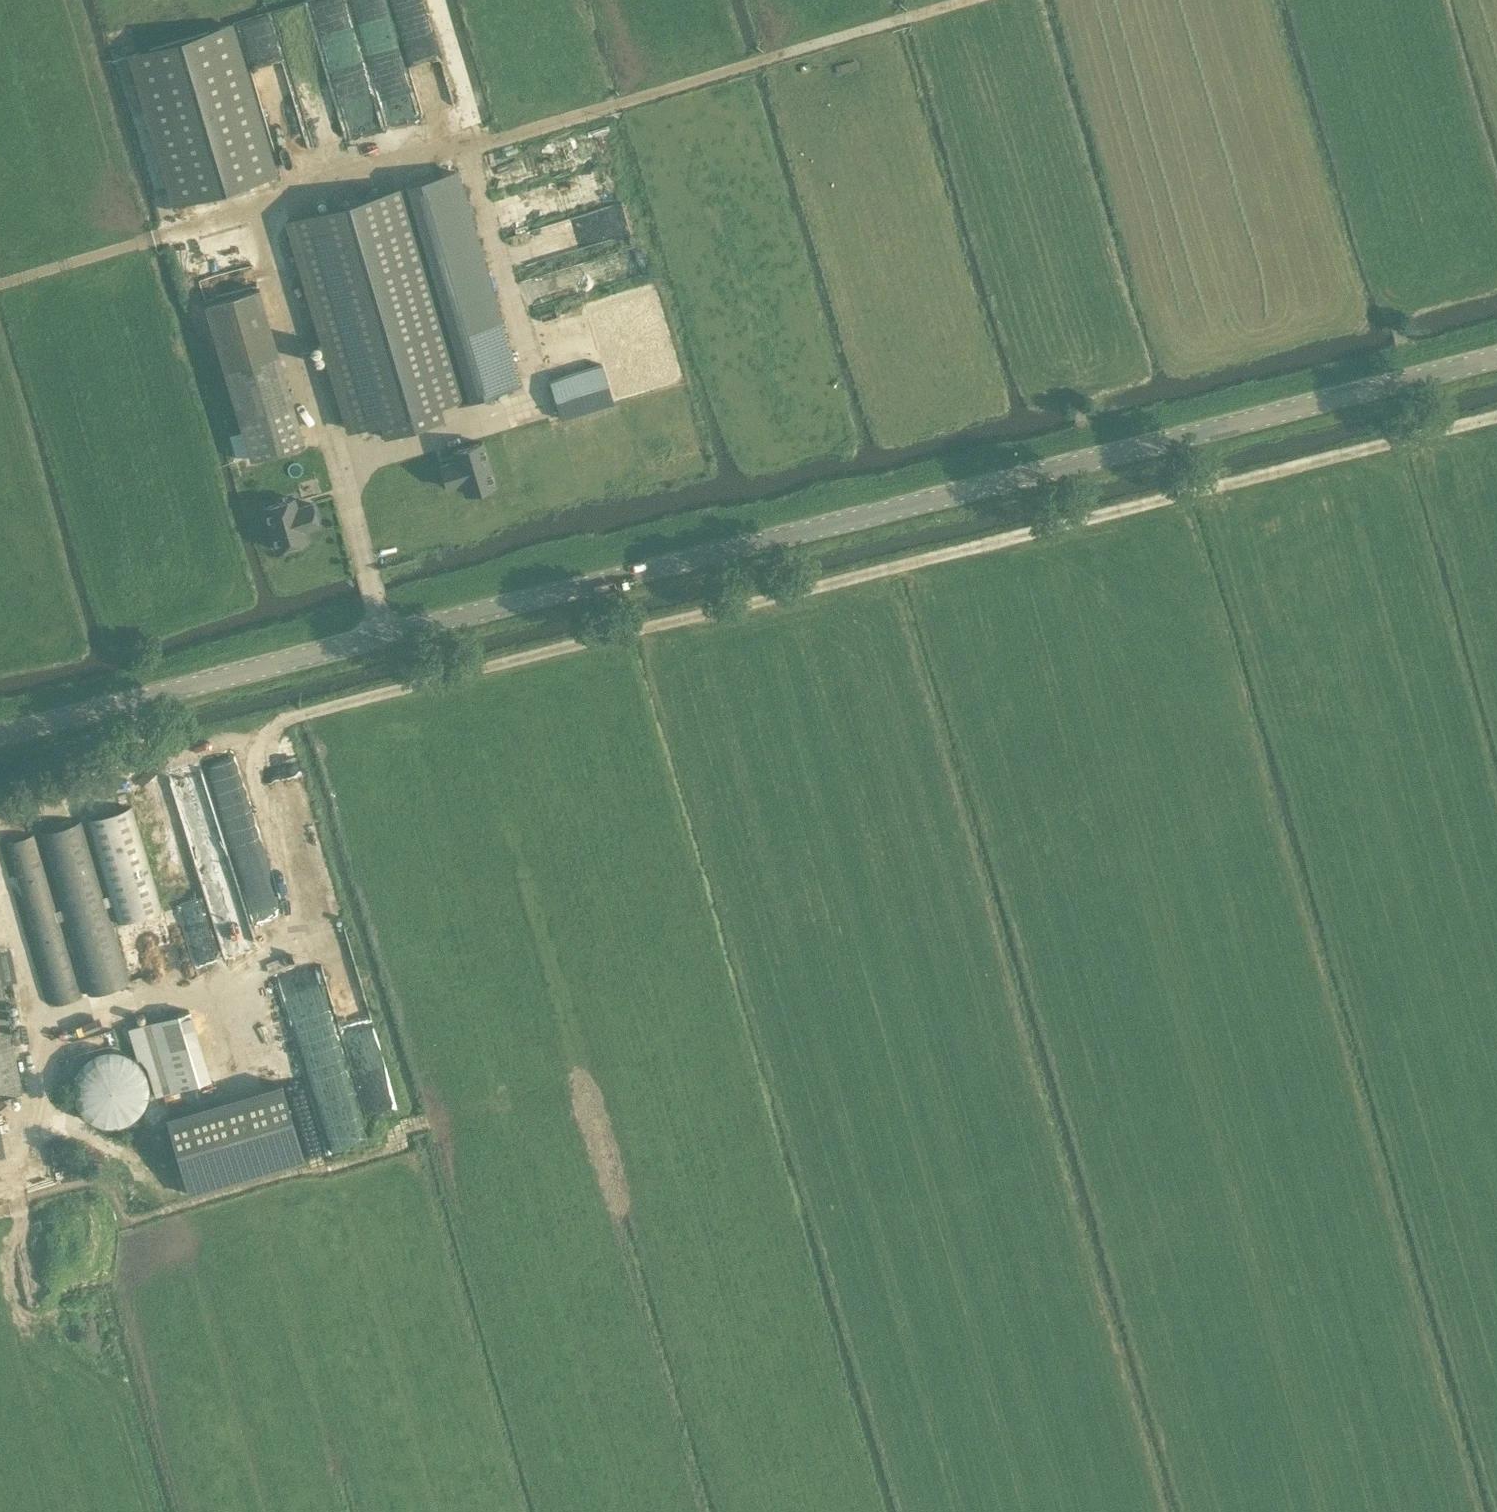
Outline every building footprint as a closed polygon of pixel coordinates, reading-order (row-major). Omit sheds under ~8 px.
[(230,24),(132,53),(176,202),(274,173),(230,24)] [(406,184),(288,219),(350,428),(379,419),(384,435),(443,418),(439,402),(468,393),(469,395),(519,380),(456,169),(406,184)] [(205,303),(250,457),(304,442),(259,288),(205,303)] [(602,367),(551,384),(561,418),(613,402),(607,383),(602,367)] [(503,500),(491,460),(465,467),(467,476),(453,480),(459,500),(472,497),(475,506),(503,500)] [(295,513),(266,520),(277,564),(307,557),(304,546),(319,543),(312,518),(297,522),(295,513)] [(132,804),(87,819),(118,924),(163,908),(132,804)] [(82,819),(40,832),(40,833),(87,994),(129,980),(108,904),(111,903),(108,894),(105,895),(82,819)] [(34,834),(5,842),(55,1003),(82,994),(59,918),(64,918),(61,908),(57,909),(34,834)] [(21,1090),(0,981),(0,1094),(21,1090)] [(210,1077),(190,1009),(150,1020),(170,1089),(210,1077)] [(281,1081),(166,1116),(188,1192),(304,1158),(281,1081)]
